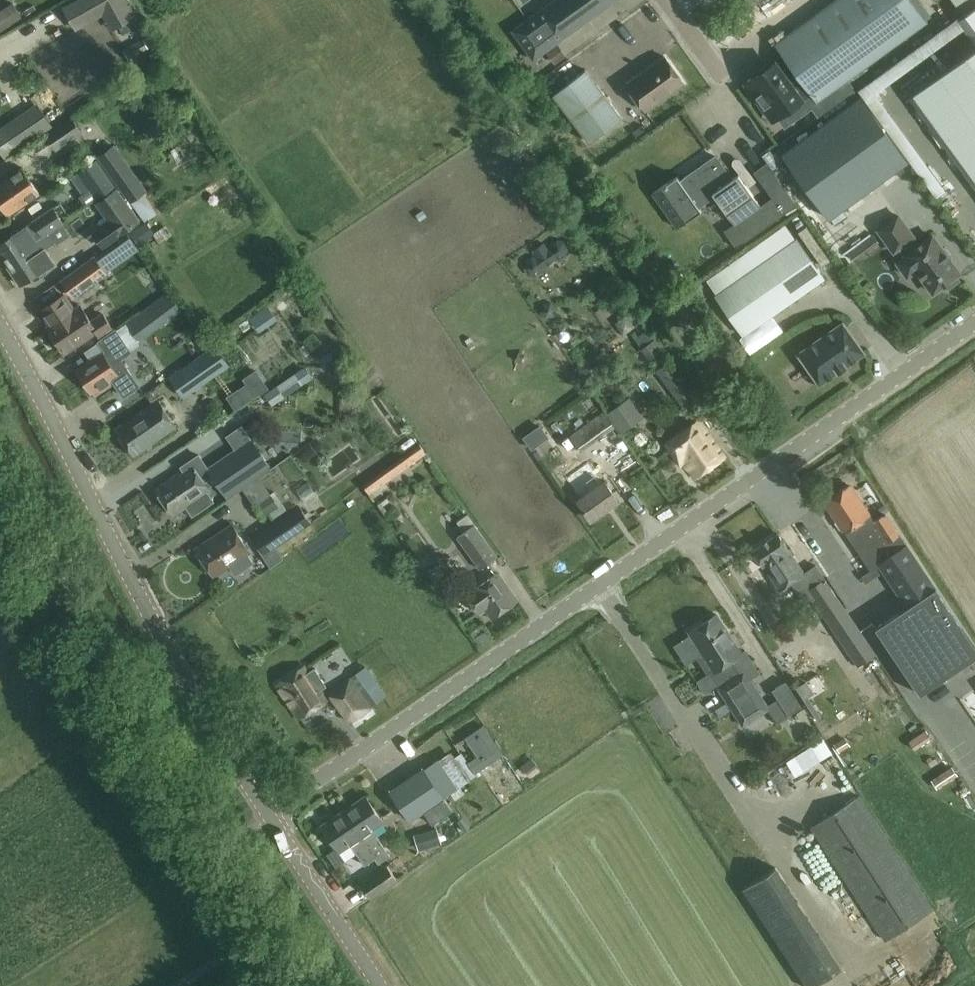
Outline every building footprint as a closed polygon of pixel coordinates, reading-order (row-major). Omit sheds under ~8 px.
[(124,0),(82,0),(66,9),(79,32),(105,17),(114,33),(136,20),(124,0)] [(532,16),(512,30),(533,59),(560,40),(567,52),(616,17),(608,5),(616,0),(554,0),(532,16)] [(748,85),(756,95),(758,98),(755,99),(762,109),(765,107),(771,116),(774,120),(795,105),(801,113),(812,105),(820,116),(858,89),(848,75),(926,19),(911,0),(839,0),(778,45),(783,52),(785,55),(791,64),(781,71),(776,65),(770,69),(769,67),(759,74),(761,76),(748,85)] [(964,13),(974,5),(974,0),(955,0),(964,13)] [(13,1),(0,8),(0,27),(21,14),(13,1)] [(964,13),(957,18),(974,43),(974,5),(964,13)] [(142,38),(133,43),(138,52),(148,47),(142,38)] [(556,62),(565,55),(558,45),(549,52),(556,62)] [(909,96),(974,186),(974,48),(909,96)] [(684,82),(665,56),(627,84),(646,110),(684,82)] [(586,69),(553,94),(590,143),(623,118),(586,69)] [(861,95),(782,153),(829,218),(908,160),(861,95)] [(0,128),(0,152),(5,158),(31,140),(16,117),(0,128)] [(57,150),(83,132),(73,117),(46,136),(57,150)] [(163,128),(159,122),(146,130),(151,136),(163,128)] [(145,192),(148,191),(115,143),(97,156),(130,203),(132,202),(145,222),(147,221),(152,228),(161,222),(156,214),(158,212),(145,192)] [(26,156),(30,166),(44,160),(40,150),(26,156)] [(678,176),(653,193),(677,227),(702,210),(699,206),(714,195),(735,224),(761,205),(739,174),(732,179),(716,156),(686,177),(687,179),(683,183),(678,176)] [(116,186),(97,159),(78,173),(90,190),(83,196),(89,204),(97,198),(98,200),(116,186)] [(40,193),(22,168),(0,184),(0,202),(8,215),(40,193)] [(779,178),(766,188),(784,214),(797,204),(779,178)] [(118,188),(100,200),(113,218),(95,231),(106,246),(141,220),(118,188)] [(7,238),(0,243),(0,253),(8,265),(40,243),(38,240),(50,232),(61,225),(65,223),(54,207),(27,226),(30,231),(23,236),(19,230),(7,238)] [(917,269),(933,292),(945,284),(948,288),(960,280),(957,275),(960,273),(933,235),(918,246),(912,238),(914,237),(898,215),(879,229),(894,251),(901,246),(907,254),(906,254),(907,255),(898,262),(908,276),(917,269)] [(145,224),(131,232),(139,245),(148,239),(152,245),(172,232),(167,225),(152,235),(145,224)] [(50,232),(38,240),(40,243),(8,265),(20,284),(32,276),(35,279),(46,271),(44,268),(54,262),(45,249),(57,241),(50,232)] [(107,250),(114,258),(127,246),(119,238),(107,250)] [(797,238),(715,295),(743,335),(825,278),(797,238)] [(527,274),(535,276),(542,272),(543,267),(555,259),(559,260),(566,255),(568,247),(563,241),(555,239),(549,243),(547,248),(543,242),(532,249),(536,256),(531,255),(524,260),(523,267),(527,274)] [(61,281),(74,298),(108,273),(95,255),(61,281)] [(137,326),(143,334),(162,320),(180,307),(174,299),(169,292),(150,305),(131,318),(137,326)] [(102,312),(91,320),(81,305),(76,308),(66,294),(41,310),(51,325),(49,327),(65,352),(97,331),(100,335),(113,327),(102,312)] [(546,317),(553,315),(555,309),(550,303),(543,305),(541,311),(546,317)] [(267,305),(250,318),(258,329),(275,316),(267,305)] [(626,314),(616,322),(624,334),(635,326),(626,314)] [(802,358),(819,383),(837,371),(838,372),(847,366),(846,365),(864,352),(843,322),(820,338),(823,343),(802,358)] [(132,351),(116,328),(98,341),(105,351),(104,352),(103,352),(77,369),(92,392),(105,384),(113,379),(114,378),(126,395),(141,385),(122,358),(132,351)] [(216,345),(180,370),(195,390),(230,365),(216,345)] [(693,393),(669,360),(655,370),(679,403),(676,406),(680,411),(686,407),(682,401),(693,393)] [(278,385),(286,397),(304,384),(296,373),(278,385)] [(242,385),(228,393),(235,404),(248,396),(242,385)] [(644,417),(629,397),(607,413),(622,433),(644,417)] [(134,455),(177,426),(159,399),(116,429),(134,455)] [(235,408),(222,416),(227,425),(241,417),(235,408)] [(575,432),(570,436),(582,451),(615,427),(604,411),(602,412),(575,432)] [(695,478),(723,457),(698,421),(665,444),(680,464),(683,462),(695,478)] [(419,444),(414,436),(401,446),(406,453),(419,444)] [(241,460),(214,479),(226,496),(269,466),(250,439),(234,450),(241,460)] [(406,453),(363,484),(374,500),(383,493),(381,490),(388,485),(386,482),(412,464),(414,467),(420,463),(417,459),(424,455),(427,459),(431,457),(428,452),(426,453),(419,444),(406,453)] [(183,469),(155,488),(174,515),(187,506),(193,514),(214,499),(209,491),(210,490),(200,474),(207,469),(209,468),(199,454),(181,466),(183,469)] [(587,463),(565,478),(580,499),(577,501),(590,520),(617,500),(604,482),(602,484),(587,463)] [(846,531),(871,569),(879,564),(907,606),(876,627),(920,693),(974,656),(974,646),(885,513),(874,520),(870,514),(850,485),(825,501),(845,531),(846,531)] [(254,505),(261,519),(281,509),(274,496),(254,505)] [(300,505),(254,536),(259,543),(257,545),(272,567),(284,557),(277,547),(312,523),(300,505)] [(214,536),(195,548),(205,562),(214,576),(221,571),(229,566),(232,570),(234,575),(244,569),(253,562),(250,558),(247,554),(249,553),(251,551),(241,537),(232,523),(214,536)] [(472,527),(458,537),(481,568),(498,556),(475,525),(472,527)] [(777,534),(752,550),(779,590),(792,582),(806,603),(812,599),(858,666),(876,654),(825,578),(816,565),(804,573),(777,534)] [(497,573),(471,591),(466,595),(478,613),(484,609),(491,619),(517,601),(497,573)] [(691,634),(674,645),(686,664),(696,657),(707,674),(713,669),(715,671),(716,670),(724,682),(718,686),(742,724),(768,707),(749,678),(759,672),(745,650),(741,652),(716,614),(689,632),(691,634)] [(304,666),(277,684),(300,718),(327,700),(320,690),(328,685),(316,667),(308,672),(304,666)] [(352,674),(376,708),(388,700),(371,676),(370,676),(363,667),(352,674)] [(330,691),(351,723),(352,722),(354,727),(375,714),(351,677),(330,691)] [(802,706),(786,680),(772,689),(788,715),(802,706)] [(467,762),(474,773),(502,754),(483,725),(465,736),(463,737),(475,756),(467,762)] [(452,810),(444,797),(425,768),(390,790),(410,820),(424,811),(432,823),(452,810)] [(366,795),(344,810),(376,858),(379,863),(390,855),(373,829),(384,821),(366,795)] [(859,796),(812,827),(886,939),(933,908),(859,796)] [(376,858),(344,810),(322,825),(339,851),(351,843),(365,865),(376,858)] [(442,842),(437,827),(415,834),(420,849),(442,842)] [(387,865),(361,883),(371,898),(397,879),(387,865)] [(775,867),(743,888),(807,985),(814,985),(841,968),(775,867)] [(358,883),(348,889),(358,904),(368,897),(358,883)]
